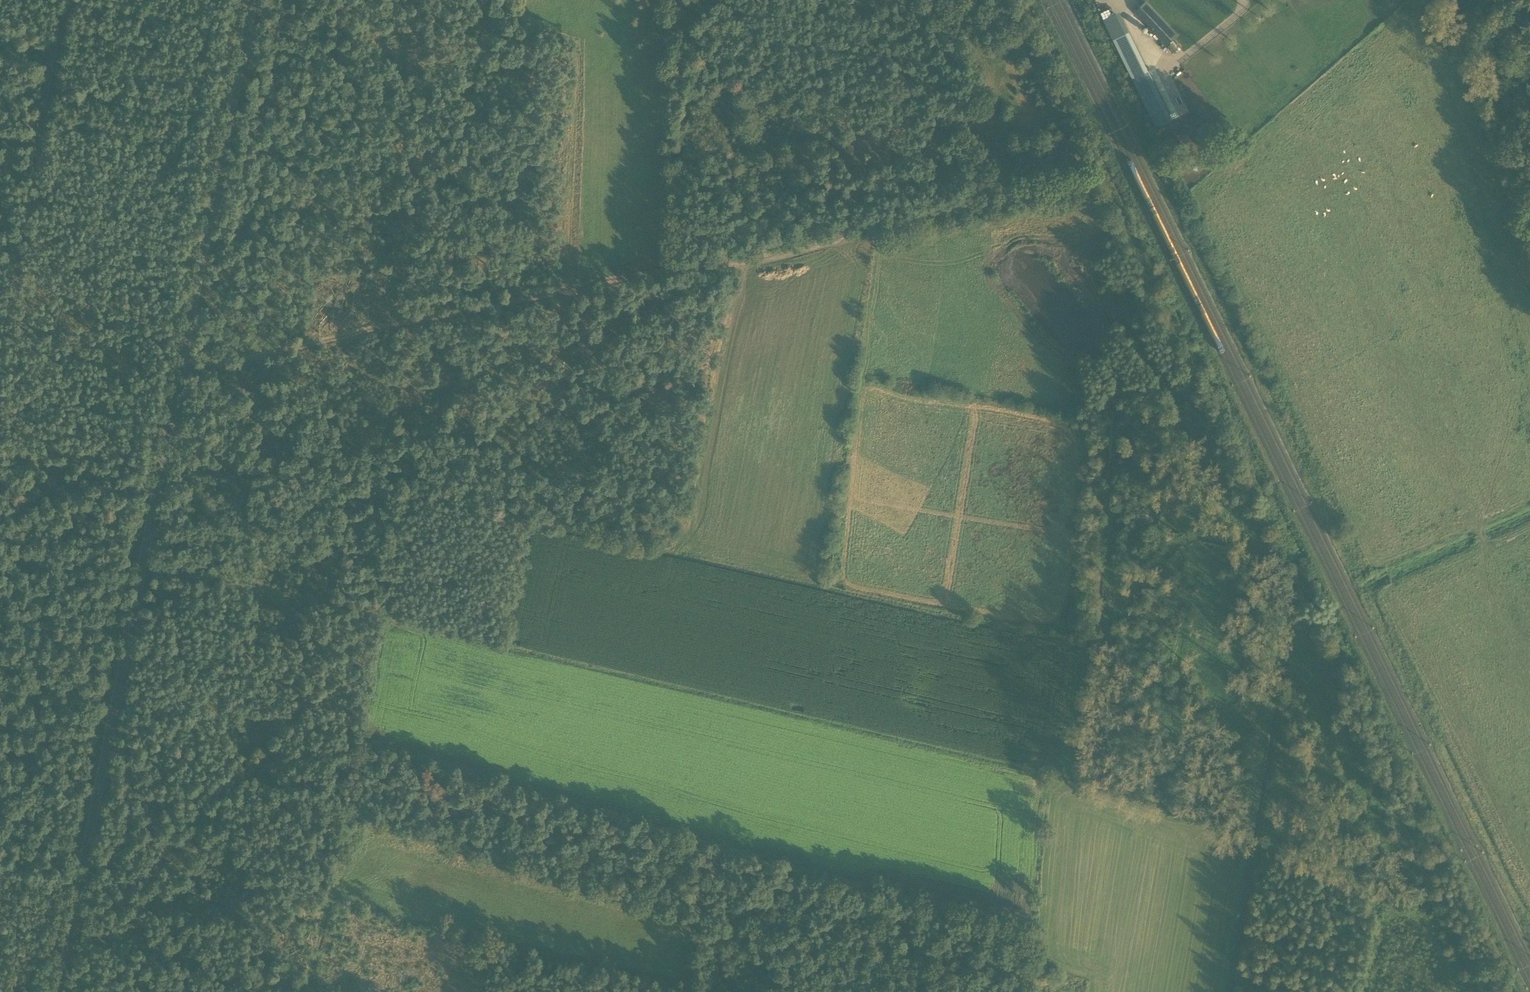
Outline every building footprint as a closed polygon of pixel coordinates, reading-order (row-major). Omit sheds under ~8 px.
[(1167,45),(1177,35),(1146,2),(1135,12),(1167,45)] [(1129,32),(1113,40),(1143,102),(1160,94),(1129,32)]
